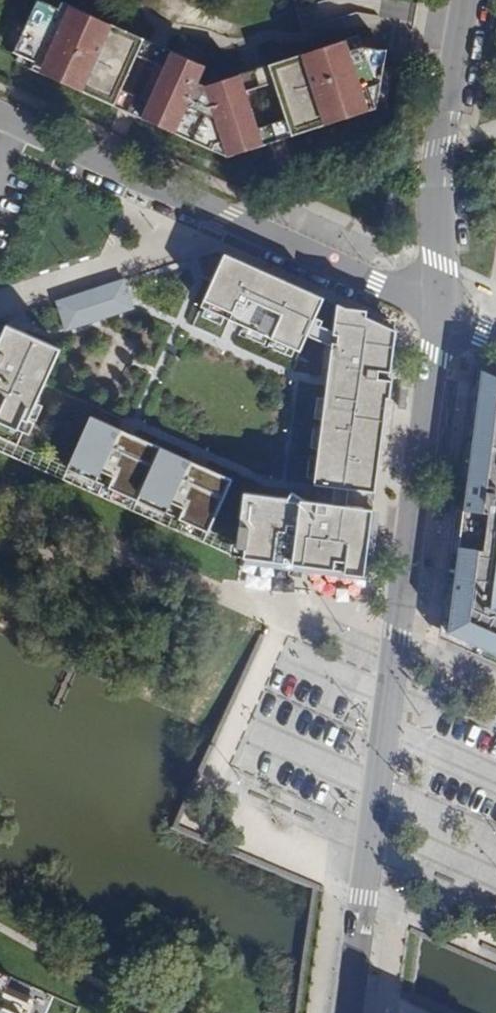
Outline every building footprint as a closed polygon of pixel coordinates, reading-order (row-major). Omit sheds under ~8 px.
[(13,51),(34,60),(31,67),(114,105),(121,89),(137,53),(144,38),(111,23),(109,28),(97,23),(99,18),(61,1),(58,8),(40,0),(36,0),(13,51)] [(287,119),(293,135),(376,108),(386,49),(363,46),(360,35),(316,49),(318,54),(306,58),(304,53),(270,64),(275,80),(287,119)] [(144,38),(137,53),(165,66),(172,50),(144,38)] [(246,89),(241,73),(206,84),(198,81),(205,65),(172,50),(165,66),(149,102),(142,117),(228,156),(264,144),(258,128),(246,89)] [(270,64),(241,73),(246,89),(275,80),(270,64)] [(121,89),(114,105),(142,117),(149,102),(121,89)] [(287,119),(258,128),(264,144),(293,135),(287,119)] [(319,306),(222,262),(190,330),(222,344),(239,307),(244,309),(281,327),(272,347),(295,358),(319,306)] [(122,283),(43,306),(52,336),(92,324),(131,313),(122,283)] [(386,338),(336,312),(327,383),(327,386),(314,492),(314,497),(370,499),(386,338)] [(2,336),(0,339),(0,433),(14,439),(51,359),(2,336)] [(472,375),(435,634),(495,663),(495,382),(472,375)] [(88,425),(65,476),(204,538),(227,487),(88,425)] [(248,571),(373,584),(381,510),(243,495),(237,551),(250,552),(248,571)] [(0,986),(0,1012),(19,1012),(25,997),(0,986)]
